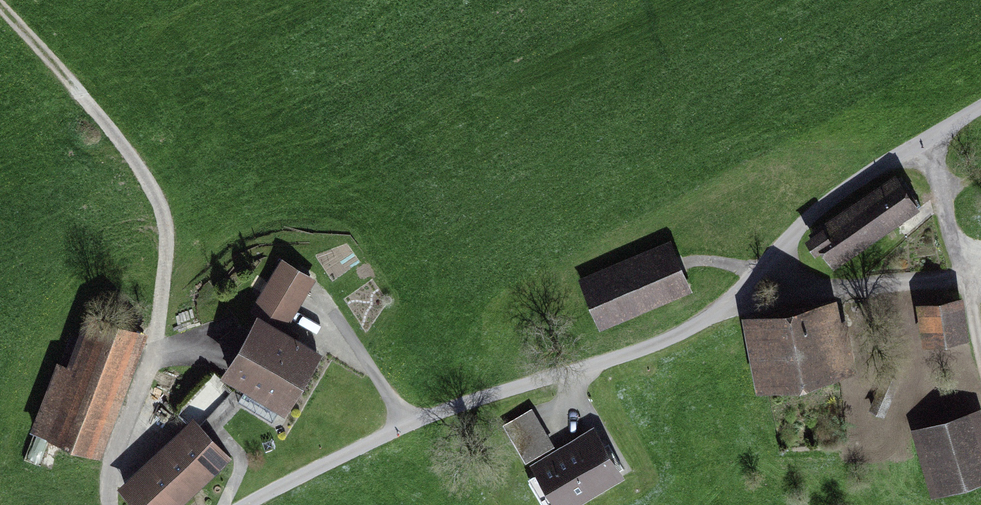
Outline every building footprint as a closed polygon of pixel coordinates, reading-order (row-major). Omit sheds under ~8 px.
[(816,237),(837,269),(928,211),(908,179),(816,237)] [(585,279),(605,329),(700,291),(680,241),(585,279)] [(298,324),(325,278),(299,263),(272,309),(298,324)] [(956,302),(933,306),(939,339),(962,335),(956,302)] [(840,303),(756,318),(768,387),(853,372),(840,303)] [(235,375),(305,413),(335,359),(265,320),(235,375)] [(59,440),(102,457),(147,338),(103,322),(59,440)] [(939,496),(980,484),(980,424),(979,416),(921,432),(939,496)] [(138,504),(191,504),(234,469),(195,423),(121,485),(138,504)] [(533,471),(553,504),(577,504),(624,478),(598,433),(533,471)]
